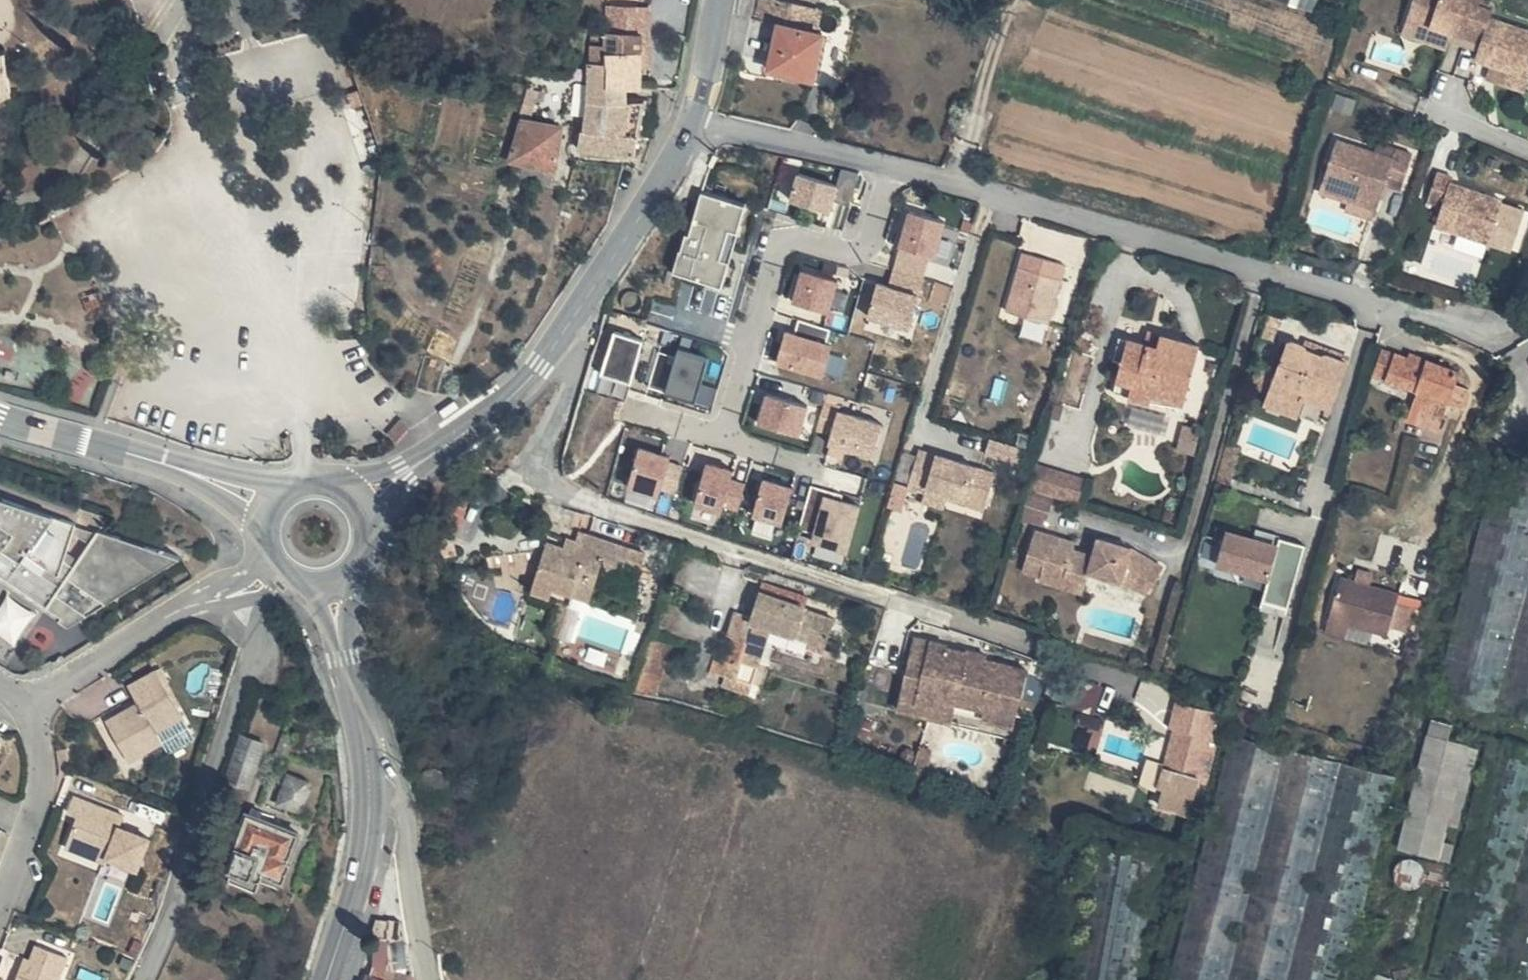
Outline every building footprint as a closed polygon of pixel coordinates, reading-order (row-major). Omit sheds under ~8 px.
[(568,33),(569,58),(583,58),(598,57),(597,39),(621,37),(624,37),(625,0),(582,0),(581,33),(568,33)] [(763,0),(740,0),(735,19),(761,26),(795,34),(798,20),(800,10),(763,0)] [(1391,6),(1463,41),(1469,25),(1416,6),(1414,0),(1392,0),(1391,6)] [(1416,6),(1469,25),(1463,41),(1483,49),(1519,62),(1527,33),(1527,20),(1480,0),(1414,0),(1416,6)] [(796,81),(806,44),(801,42),(799,50),(791,48),(795,34),(761,26),(751,69),(796,81)] [(801,42),(806,44),(807,37),(795,34),(791,48),(799,50),(801,42)] [(583,88),(601,89),(619,90),(620,65),(624,64),(624,37),(621,37),(597,39),(598,57),(583,58),(583,71),(583,88)] [(1519,62),(1483,49),(1480,57),(1516,70),(1519,62)] [(583,88),(583,71),(566,66),(564,92),(563,119),(561,135),(584,138),(589,101),(602,102),(601,89),(583,88)] [(619,104),(602,102),(589,101),(584,138),(618,143),(622,124),(621,121),(623,105),(619,104)] [(623,105),(621,121),(634,122),(636,104),(623,105)] [(1383,158),(1391,133),(1375,128),(1372,135),(1313,117),(1300,159),(1328,169),(1358,180),(1362,165),(1367,153),(1383,158)] [(541,138),(507,129),(498,166),(532,174),(541,138)] [(616,166),(618,143),(584,138),(561,135),(557,135),(555,154),(556,156),(616,166)] [(1383,158),(1367,153),(1362,165),(1379,171),(1383,158)] [(1436,160),(1420,153),(1407,183),(1424,190),(1417,211),(1466,230),(1482,185),(1434,165),(1436,160)] [(782,169),(780,199),(793,200),(795,170),(782,169)] [(1358,180),(1328,169),(1324,178),(1355,190),(1358,180)] [(835,211),(841,180),(799,172),(793,203),(835,211)] [(699,188),(679,272),(727,284),(748,199),(699,188)] [(910,207),(890,281),(879,278),(869,315),(914,328),(945,217),(910,207)] [(950,223),(935,259),(949,265),(964,229),(950,223)] [(1025,244),(997,235),(979,298),(1021,311),(1034,266),(1020,262),(1025,244)] [(804,263),(794,300),(834,310),(844,274),(804,263)] [(1047,336),(1049,319),(1025,317),(1023,333),(1047,336)] [(1133,324),(1120,320),(1116,336),(1129,340),(1133,324)] [(1174,336),(1133,324),(1129,340),(1116,336),(1089,329),(1082,353),(1094,357),(1089,370),(1104,375),(1103,381),(1158,397),(1174,336)] [(607,374),(638,379),(644,334),(613,330),(607,374)] [(865,340),(847,336),(842,335),(839,345),(833,344),(830,343),(826,361),(829,362),(839,364),(857,369),(865,340)] [(705,373),(712,351),(665,336),(650,385),(713,405),(722,378),(705,373)] [(1306,348),(1286,341),(1275,372),(1246,363),(1240,386),(1267,396),(1264,405),(1297,416),(1303,398),(1333,408),(1350,365),(1327,356),(1325,360),(1304,351),(1306,348)] [(1417,362),(1380,351),(1373,375),(1417,389),(1448,397),(1465,402),(1470,382),(1454,378),(1457,368),(1420,358),(1417,362)] [(449,362),(426,355),(418,387),(429,390),(444,389),(449,362)] [(1448,397),(1417,389),(1415,396),(1446,405),(1448,397)] [(758,425),(804,434),(811,400),(765,391),(758,425)] [(1446,405),(1415,396),(1406,427),(1437,436),(1446,405)] [(1131,423),(1155,428),(1158,412),(1134,407),(1131,423)] [(879,456),(884,413),(837,408),(832,450),(879,456)] [(993,446),(964,438),(960,453),(990,460),(993,446)] [(631,487),(664,491),(669,449),(637,445),(631,487)] [(1241,451),(1227,446),(1225,453),(1239,458),(1241,451)] [(1483,448),(1420,690),(1471,703),(1527,486),(1527,459),(1483,448)] [(971,471),(893,451),(883,490),(902,494),(904,490),(924,495),(942,500),(941,505),(960,510),(971,471)] [(744,510),(749,462),(705,457),(700,505),(744,510)] [(1004,459),(997,483),(1017,489),(1048,498),(1056,474),(1004,459)] [(665,487),(678,490),(685,463),(672,460),(665,487)] [(752,527),(781,535),(795,482),(766,475),(752,527)] [(819,488),(808,527),(819,530),(812,555),(847,564),(864,500),(819,488)] [(924,495),(923,500),(941,505),(942,500),(924,495)] [(148,549),(0,504),(0,551),(52,581),(40,602),(38,606),(53,615),(51,618),(58,623),(158,564),(148,549)] [(1055,533),(1012,521),(1003,550),(1021,555),(1019,566),(1017,574),(1041,580),(1045,563),(1064,567),(1065,562),(1096,571),(1107,578),(1112,568),(1129,577),(1141,557),(1108,538),(1104,550),(1095,547),(1099,535),(1075,529),(1071,544),(1069,550),(1052,546),(1053,540),(1055,533)] [(1482,704),(1527,716),(1527,529),(1482,704)] [(1274,545),(1222,530),(1211,568),(1263,583),(1274,545)] [(1108,538),(1099,535),(1095,547),(1104,550),(1108,538)] [(1277,538),(1274,545),(1263,583),(1255,609),(1266,612),(1256,645),(1274,651),(1306,546),(1277,538)] [(624,551),(587,540),(580,561),(571,559),(560,556),(542,550),(533,580),(571,590),(568,601),(586,606),(594,578),(614,584),(618,571),(624,551)] [(1071,544),(1053,540),(1052,546),(1069,550),(1071,544)] [(574,547),(564,543),(560,556),(571,559),(574,547)] [(1019,566),(1021,555),(1003,550),(1000,562),(1019,566)] [(40,602),(52,581),(0,551),(0,578),(40,602)] [(644,557),(624,551),(618,571),(638,577),(644,557)] [(661,598),(674,559),(656,553),(654,561),(644,557),(638,577),(634,589),(641,592),(644,582),(649,583),(646,593),(661,598)] [(1064,567),(1045,563),(1041,580),(1060,584),(1064,567)] [(1378,582),(1319,566),(1308,608),(1367,623),(1378,582)] [(1129,577),(1112,568),(1107,578),(1124,588),(1129,577)] [(549,603),(551,596),(568,601),(571,590),(533,580),(528,596),(549,603)] [(19,641),(37,606),(7,592),(0,606),(0,632),(19,641)] [(805,608),(757,593),(749,624),(741,621),(734,644),(750,649),(766,654),(772,631),(807,640),(805,647),(822,653),(831,620),(803,612),(805,608)] [(913,634),(896,695),(932,704),(933,697),(953,702),(956,693),(985,700),(983,710),(1012,717),(1024,670),(986,659),(985,664),(963,658),(965,652),(947,647),(948,642),(913,634)] [(766,654),(750,649),(746,664),(762,670),(766,654)] [(965,652),(963,658),(985,664),(986,659),(987,654),(966,649),(965,652)] [(170,709),(143,663),(117,678),(132,704),(112,715),(108,708),(90,719),(106,747),(121,738),(127,747),(143,737),(138,727),(170,709)] [(1079,675),(1073,704),(1102,710),(1108,682),(1079,675)] [(985,700),(956,693),(953,702),(983,710),(985,700)] [(932,704),(896,695),(893,708),(949,722),(953,702),(933,697),(932,704)] [(127,697),(108,708),(112,715),(132,704),(127,697)] [(1217,712),(1204,708),(1200,726),(1212,729),(1217,712)] [(1012,717),(983,710),(981,720),(1009,728),(1012,717)] [(1232,720),(1167,979),(1214,979),(1276,732),(1232,720)] [(1450,725),(1432,722),(1428,741),(1447,743),(1450,725)] [(1181,729),(1168,725),(1165,741),(1177,744),(1181,729)] [(1479,731),(1450,725),(1447,743),(1428,741),(1418,796),(1437,798),(1433,819),(1414,816),(1409,845),(1448,852),(1454,822),(1463,823),(1479,731)] [(1162,752),(1199,759),(1205,735),(1181,729),(1177,744),(1165,741),(1162,752)] [(1284,733),(1224,979),(1277,979),(1335,748),(1284,733)] [(1492,734),(1465,855),(1443,961),(1496,974),(1527,836),(1527,743),(1492,734)] [(121,738),(106,747),(112,755),(127,747),(121,738)] [(264,745),(239,738),(234,754),(227,779),(253,785),(264,745)] [(903,743),(897,766),(910,769),(916,747),(903,743)] [(1344,749),(1287,979),(1345,979),(1399,768),(1400,765),(1348,751),(1344,749)] [(1188,804),(1199,759),(1162,752),(1156,776),(1164,778),(1161,788),(1158,797),(1188,804)] [(897,766),(894,775),(905,779),(915,781),(918,772),(910,769),(897,766)] [(295,802),(277,794),(270,812),(288,818),(295,802)] [(1437,798),(1418,796),(1414,816),(1433,819),(1437,798)] [(106,816),(56,799),(51,812),(61,815),(54,834),(74,841),(70,851),(122,869),(133,838),(118,833),(115,839),(99,833),(101,827),(106,816)] [(284,842),(235,822),(221,853),(224,855),(215,877),(217,878),(212,890),(240,902),(247,885),(269,893),(276,873),(274,871),(284,842)] [(118,833),(101,827),(99,833),(115,839),(118,833)] [(1111,834),(1079,979),(1133,979),(1163,846),(1111,834)] [(1449,860),(1437,858),(1435,866),(1433,877),(1446,879),(1449,860)] [(1505,977),(1519,979),(1527,979),(1527,876),(1505,977)] [(21,950),(15,965),(8,963),(2,979),(44,979),(51,961),(21,950)] [(394,978),(379,972),(377,979),(395,979),(394,978)]
